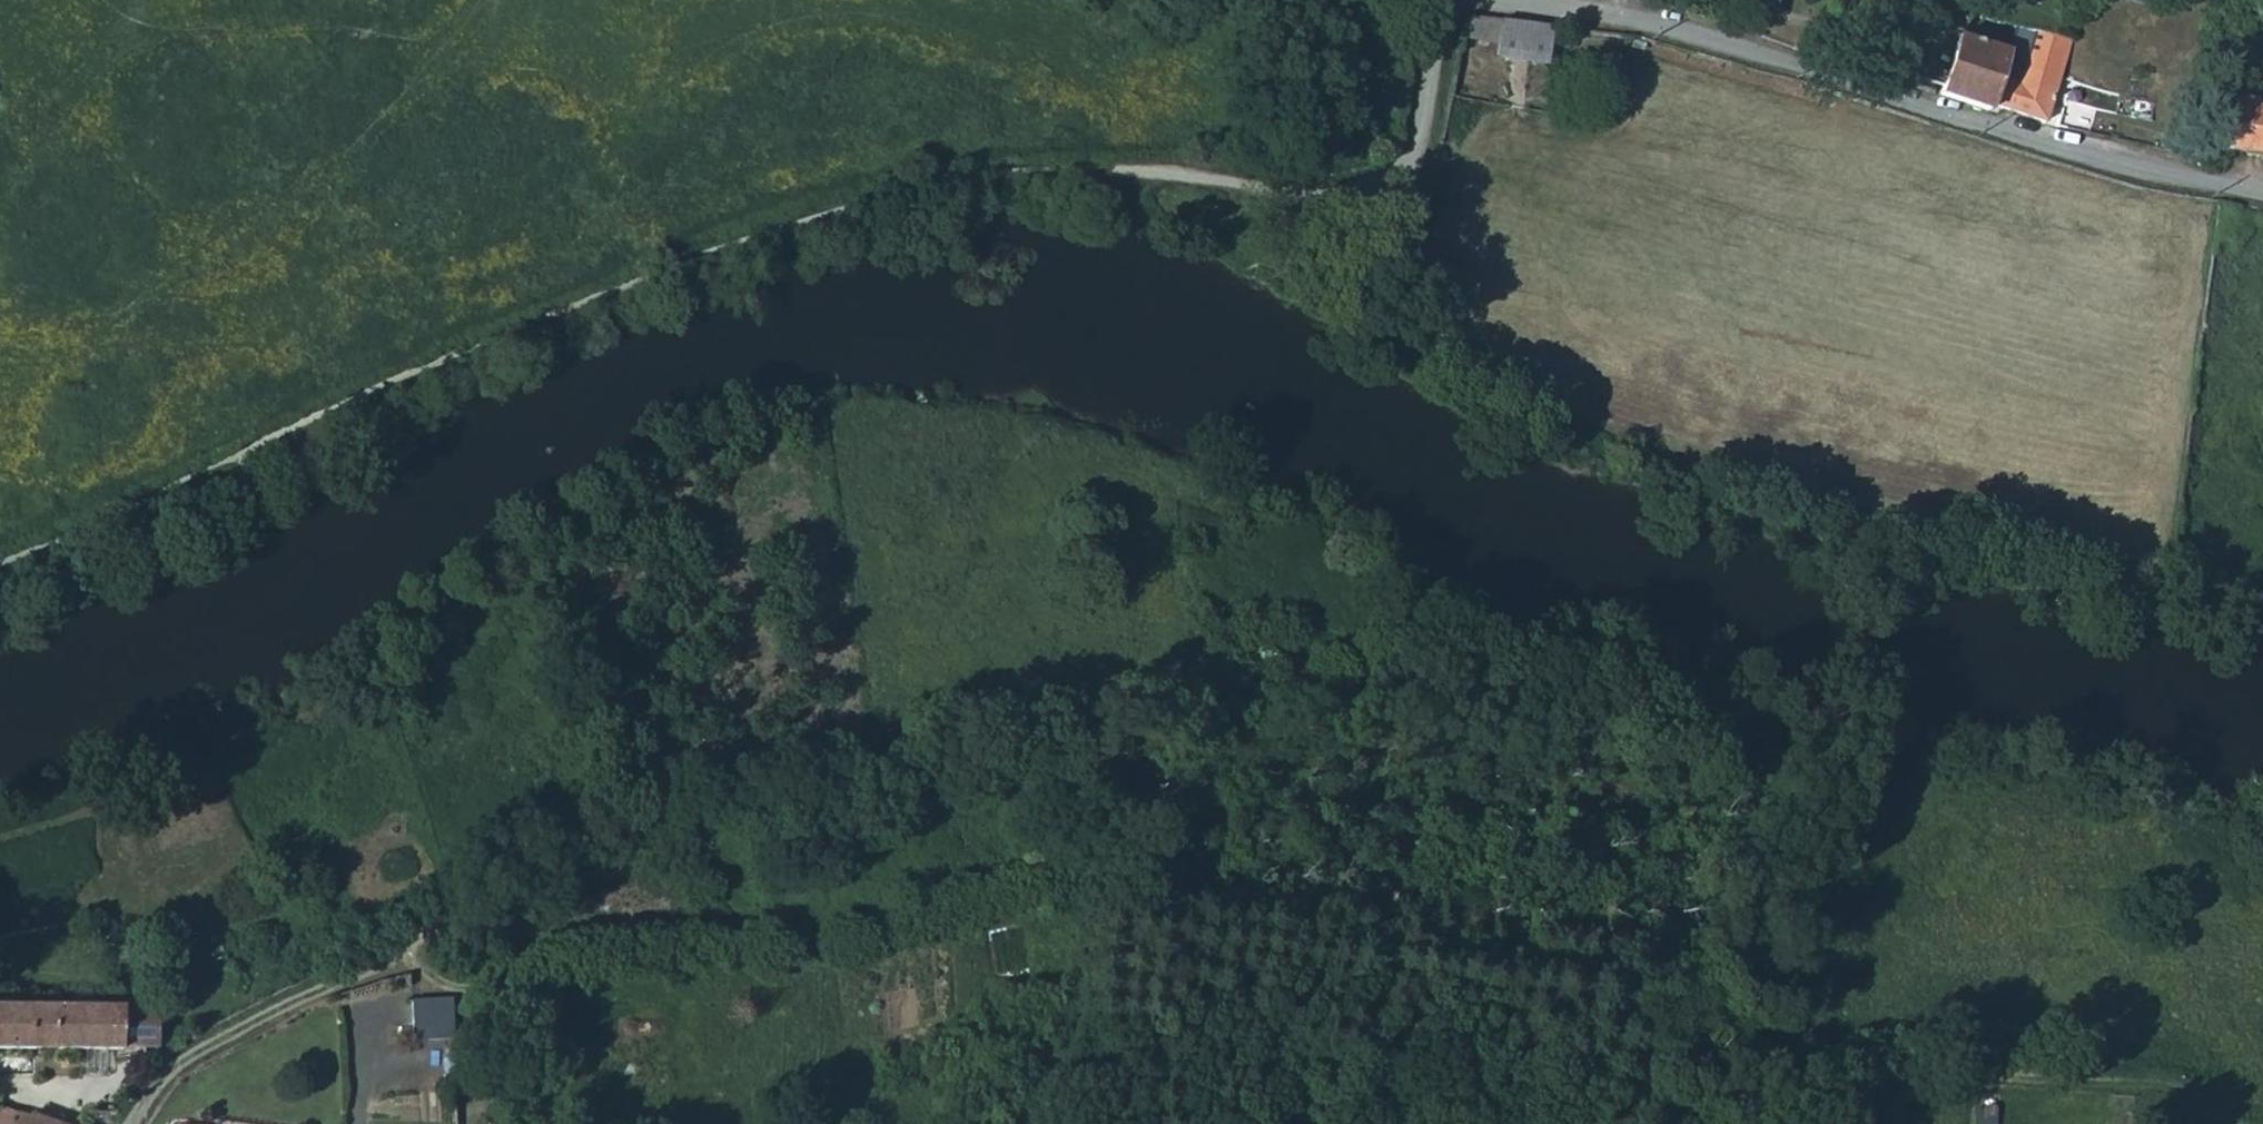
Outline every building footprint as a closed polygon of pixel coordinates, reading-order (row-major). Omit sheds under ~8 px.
[(1549,25),(1499,20),(1492,58),(1542,66),(1549,25)] [(2076,36),(2053,31),(2047,47),(2070,54),(2076,36)] [(1961,33),(1940,92),(1991,109),(1994,101),(2047,121),(2063,75),(2038,67),(2025,72),(2021,84),(2001,77),(2011,49),(1961,33)] [(2210,142),(2241,147),(2262,150),(2262,112),(2235,107),(2233,122),(2214,118),(2210,118),(2207,141),(2210,142)] [(0,1006),(0,1049),(123,1051),(123,1049),(158,1049),(158,1010),(122,1010),(121,1007),(0,1006)] [(31,1114),(30,1116),(13,1111),(9,1123),(58,1123),(31,1114)]
